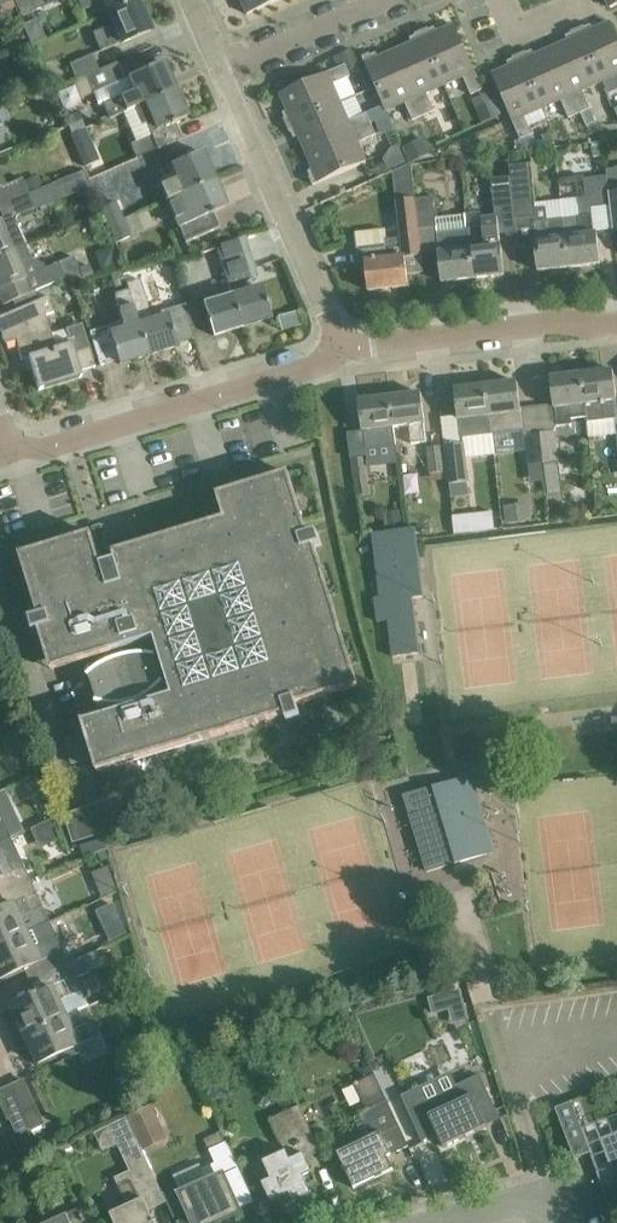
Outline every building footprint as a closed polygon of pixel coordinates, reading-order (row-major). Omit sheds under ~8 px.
[(22,16),(59,0),(15,0),(22,16)] [(138,0),(79,0),(83,10),(103,1),(108,13),(138,0)] [(129,40),(151,30),(138,0),(108,13),(113,25),(93,34),(101,52),(129,40)] [(246,14),(278,0),(240,0),(246,14)] [(611,22),(587,33),(585,28),(586,28),(585,26),(578,29),(602,82),(616,75),(616,36),(611,22)] [(464,76),(472,95),(483,90),(455,25),(431,35),(429,30),(429,28),(422,31),(445,85),(464,76)] [(583,90),(602,82),(578,29),(571,32),(572,33),(575,38),(552,48),(580,113),(591,108),(583,90)] [(427,93),(445,85),(422,31),(415,34),(416,36),(417,36),(419,41),(396,51),(424,116),(435,111),(427,93)] [(569,118),(580,113),(552,48),(529,58),(526,53),(527,53),(526,52),(520,55),(543,108),(561,100),(569,118)] [(413,120),(424,116),(396,51),(373,61),(371,56),(371,55),(370,54),(363,57),(384,106),(386,110),(405,102),(413,120)] [(86,75),(98,70),(92,54),(70,64),(77,79),(86,75)] [(525,116),(543,108),(520,55),(513,58),(514,59),(516,64),(493,74),(521,139),(533,134),(525,116)] [(117,62),(98,70),(86,75),(94,93),(98,91),(124,78),(117,62)] [(133,88),(103,101),(110,118),(176,89),(176,88),(175,88),(164,62),(151,67),(150,66),(128,76),(133,88)] [(333,84),(351,76),(346,65),(281,93),(291,117),(286,119),(285,119),(288,126),(341,103),(333,84)] [(182,139),(174,122),(187,116),(176,90),(177,89),(176,89),(139,105),(152,134),(131,143),(137,157),(157,148),(158,149),(182,139)] [(307,152),(372,124),(367,113),(349,121),(341,103),(288,126),(290,133),(292,132),(292,131),(297,129),(307,152)] [(384,106),(367,113),(372,124),(389,117),(386,110),(384,106)] [(313,185),(336,175),(367,162),(358,143),(377,135),(372,124),(307,152),(317,175),(312,178),(311,177),(310,178),(313,185)] [(552,132),(542,136),(547,147),(557,143),(552,132)] [(524,164),(523,150),(522,150),(508,152),(511,177),(510,177),(515,211),(516,220),(533,217),(536,241),(535,241),(538,271),(569,267),(564,218),(548,220),(547,207),(536,209),(531,164),(524,164)] [(167,200),(215,178),(215,177),(214,178),(202,151),(190,157),(189,155),(185,157),(186,158),(173,164),(178,176),(160,184),(167,200)] [(607,170),(611,205),(614,232),(616,232),(616,168),(607,170)] [(611,205),(607,170),(606,170),(607,176),(584,179),(586,198),(577,199),(579,217),(564,218),(569,267),(601,263),(597,233),(595,233),(592,207),(611,205)] [(495,214),(515,211),(510,177),(491,180),(495,214)] [(30,193),(23,178),(0,187),(0,206),(30,193)] [(220,227),(213,211),(226,206),(214,179),(216,179),(215,178),(167,200),(185,242),(220,227)] [(30,193),(35,207),(36,209),(58,200),(51,184),(45,187),(30,193)] [(0,206),(0,209),(5,220),(35,207),(30,193),(0,206)] [(434,197),(416,199),(420,229),(420,230),(437,227),(436,220),(434,197)] [(419,229),(420,229),(416,199),(396,201),(401,238),(387,240),(386,229),(356,232),(359,263),(366,262),(369,291),(409,286),(407,274),(424,272),(419,229)] [(108,226),(124,219),(116,201),(100,207),(108,226)] [(439,252),(442,282),(473,279),(468,230),(466,216),(436,220),(437,227),(440,252),(439,252)] [(477,229),(468,230),(473,279),(505,275),(501,245),(500,245),(497,227),(494,227),(493,217),(476,219),(477,229)] [(124,219),(108,226),(115,242),(131,236),(124,219)] [(11,250),(24,244),(17,226),(4,232),(0,224),(0,255),(11,250)] [(232,295),(234,295),(231,286),(252,279),(240,238),(217,245),(232,295)] [(0,255),(0,289),(46,270),(44,264),(32,259),(25,244),(24,244),(11,250),(0,255)] [(73,256),(52,265),(58,280),(65,278),(65,277),(71,275),(74,283),(83,279),(73,256)] [(191,327),(183,304),(151,314),(140,278),(126,283),(128,289),(149,356),(149,355),(177,346),(176,344),(194,338),(191,327)] [(232,295),(242,327),(243,327),(243,326),(270,318),(266,304),(267,304),(266,299),(265,300),(261,287),(234,295),(232,295)] [(148,356),(149,356),(128,289),(115,293),(123,321),(90,331),(101,365),(119,360),(120,364),(147,355),(148,356)] [(241,328),(242,327),(232,295),(204,304),(208,317),(207,317),(208,322),(209,322),(213,335),(241,327),(241,328)] [(53,313),(48,297),(17,309),(0,316),(0,331),(5,343),(16,340),(21,359),(29,357),(55,348),(55,347),(45,316),(53,313)] [(196,300),(183,304),(191,327),(203,324),(196,300)] [(95,367),(88,343),(82,323),(65,329),(70,343),(55,347),(55,348),(29,357),(39,390),(82,376),(80,371),(95,367)] [(616,394),(613,370),(582,374),(587,418),(588,421),(616,418),(616,410),(616,400),(616,399),(616,394)] [(572,420),(587,418),(582,374),(551,377),(554,401),(555,409),(556,408),(558,426),(572,424),(572,420)] [(521,412),(520,405),(518,381),(486,385),(492,434),(523,430),(520,412),(521,412)] [(486,385),(455,389),(459,420),(460,420),(463,444),(445,446),(451,499),(465,497),(470,496),(468,479),(469,479),(467,459),(495,455),(486,385)] [(425,423),(425,417),(422,393),(390,397),(394,427),(410,425),(412,444),(425,442),(423,424),(425,423)] [(396,445),(394,427),(390,397),(359,400),(363,431),(364,431),(367,449),(396,445)] [(540,432),(547,495),(563,493),(559,462),(560,461),(556,431),(540,432)] [(540,432),(526,434),(527,451),(532,497),(547,495),(540,432)] [(430,474),(448,472),(445,446),(427,448),(430,474)] [(357,496),(371,494),(365,457),(351,459),(357,496)] [(297,704),(358,686),(316,546),(322,544),(317,531),(308,533),(289,473),(218,495),(225,518),(114,553),(116,559),(101,564),(92,533),(21,555),(39,616),(30,619),(34,633),(40,631),(48,656),(93,642),(97,656),(111,652),(113,658),(110,660),(104,663),(100,665),(94,670),(87,676),(90,678),(97,701),(96,704),(104,705),(111,706),(121,705),(127,704),(129,708),(84,722),(84,721),(82,722),(98,772),(285,714),(287,720),(301,716),(297,704)] [(522,504),(504,506),(506,524),(531,521),(529,503),(522,504)] [(467,515),(453,517),(455,534),(469,533),(468,523),(467,515)] [(425,597),(420,557),(416,529),(373,534),(381,597),(375,598),(378,622),(389,620),(393,657),(419,654),(413,599),(425,597)] [(83,733),(65,739),(73,765),(91,760),(83,733)] [(428,872),(460,862),(488,854),(480,828),(487,825),(477,794),(461,799),(455,781),(405,796),(428,872)] [(111,799),(64,814),(73,843),(120,828),(111,799)] [(13,837),(0,809),(0,843),(13,837)] [(51,820),(30,830),(41,850),(60,841),(51,820)] [(78,842),(82,852),(108,844),(104,833),(78,842)] [(3,893),(32,879),(13,837),(0,843),(0,887),(3,893),(0,894),(0,895),(3,893)] [(32,880),(32,879),(3,893),(9,906),(0,911),(0,948),(43,927),(42,925),(27,932),(21,918),(45,907),(32,880)] [(0,948),(0,977),(1,980),(36,964),(42,977),(70,964),(70,963),(51,921),(42,925),(43,927),(0,948)] [(92,971),(86,958),(85,956),(70,963),(70,964),(42,977),(48,990),(13,1006),(27,1035),(80,1010),(89,1005),(77,978),(92,971)] [(461,989),(428,998),(433,1015),(450,1010),(465,1006),(461,989)] [(88,1027),(80,1011),(80,1010),(27,1035),(40,1064),(61,1054),(64,1061),(73,1056),(79,1054),(76,1047),(103,1035),(97,1022),(88,1027)] [(370,1066),(362,1070),(366,1078),(371,1076),(374,1075),(370,1066)] [(402,1130),(389,1102),(376,1074),(374,1075),(371,1076),(366,1078),(355,1083),(368,1112),(362,1114),(373,1137),(338,1153),(354,1188),(394,1170),(388,1157),(392,1155),(410,1146),(402,1130)] [(497,1111),(485,1086),(480,1075),(442,1093),(449,1107),(432,1115),(423,1095),(406,1103),(424,1142),(439,1135),(444,1146),(487,1126),(483,1118),(497,1111)] [(45,1125),(34,1102),(24,1080),(10,1086),(30,1129),(31,1131),(45,1125)] [(30,1129),(10,1086),(0,1091),(0,1099),(10,1120),(11,1120),(18,1135),(30,1129)] [(572,1103),(557,1109),(575,1158),(591,1152),(572,1103)] [(317,1143),(307,1121),(301,1106),(271,1119),(285,1152),(264,1162),(273,1181),(263,1185),(271,1202),(280,1198),(284,1207),(312,1194),(305,1177),(313,1173),(303,1149),(317,1143)] [(149,1163),(127,1118),(110,1126),(131,1171),(116,1178),(129,1206),(110,1214),(114,1222),(156,1222),(148,1206),(165,1198),(149,1163)] [(228,1143),(222,1131),(205,1140),(216,1164),(204,1169),(209,1182),(182,1195),(191,1213),(196,1211),(201,1222),(216,1222),(240,1212),(238,1208),(254,1200),(228,1143)] [(604,1140),(615,1169),(616,1174),(616,1135),(604,1140)] [(8,1204),(0,1186),(0,1208),(8,1204)] [(48,1222),(88,1222),(81,1208),(48,1222)]
